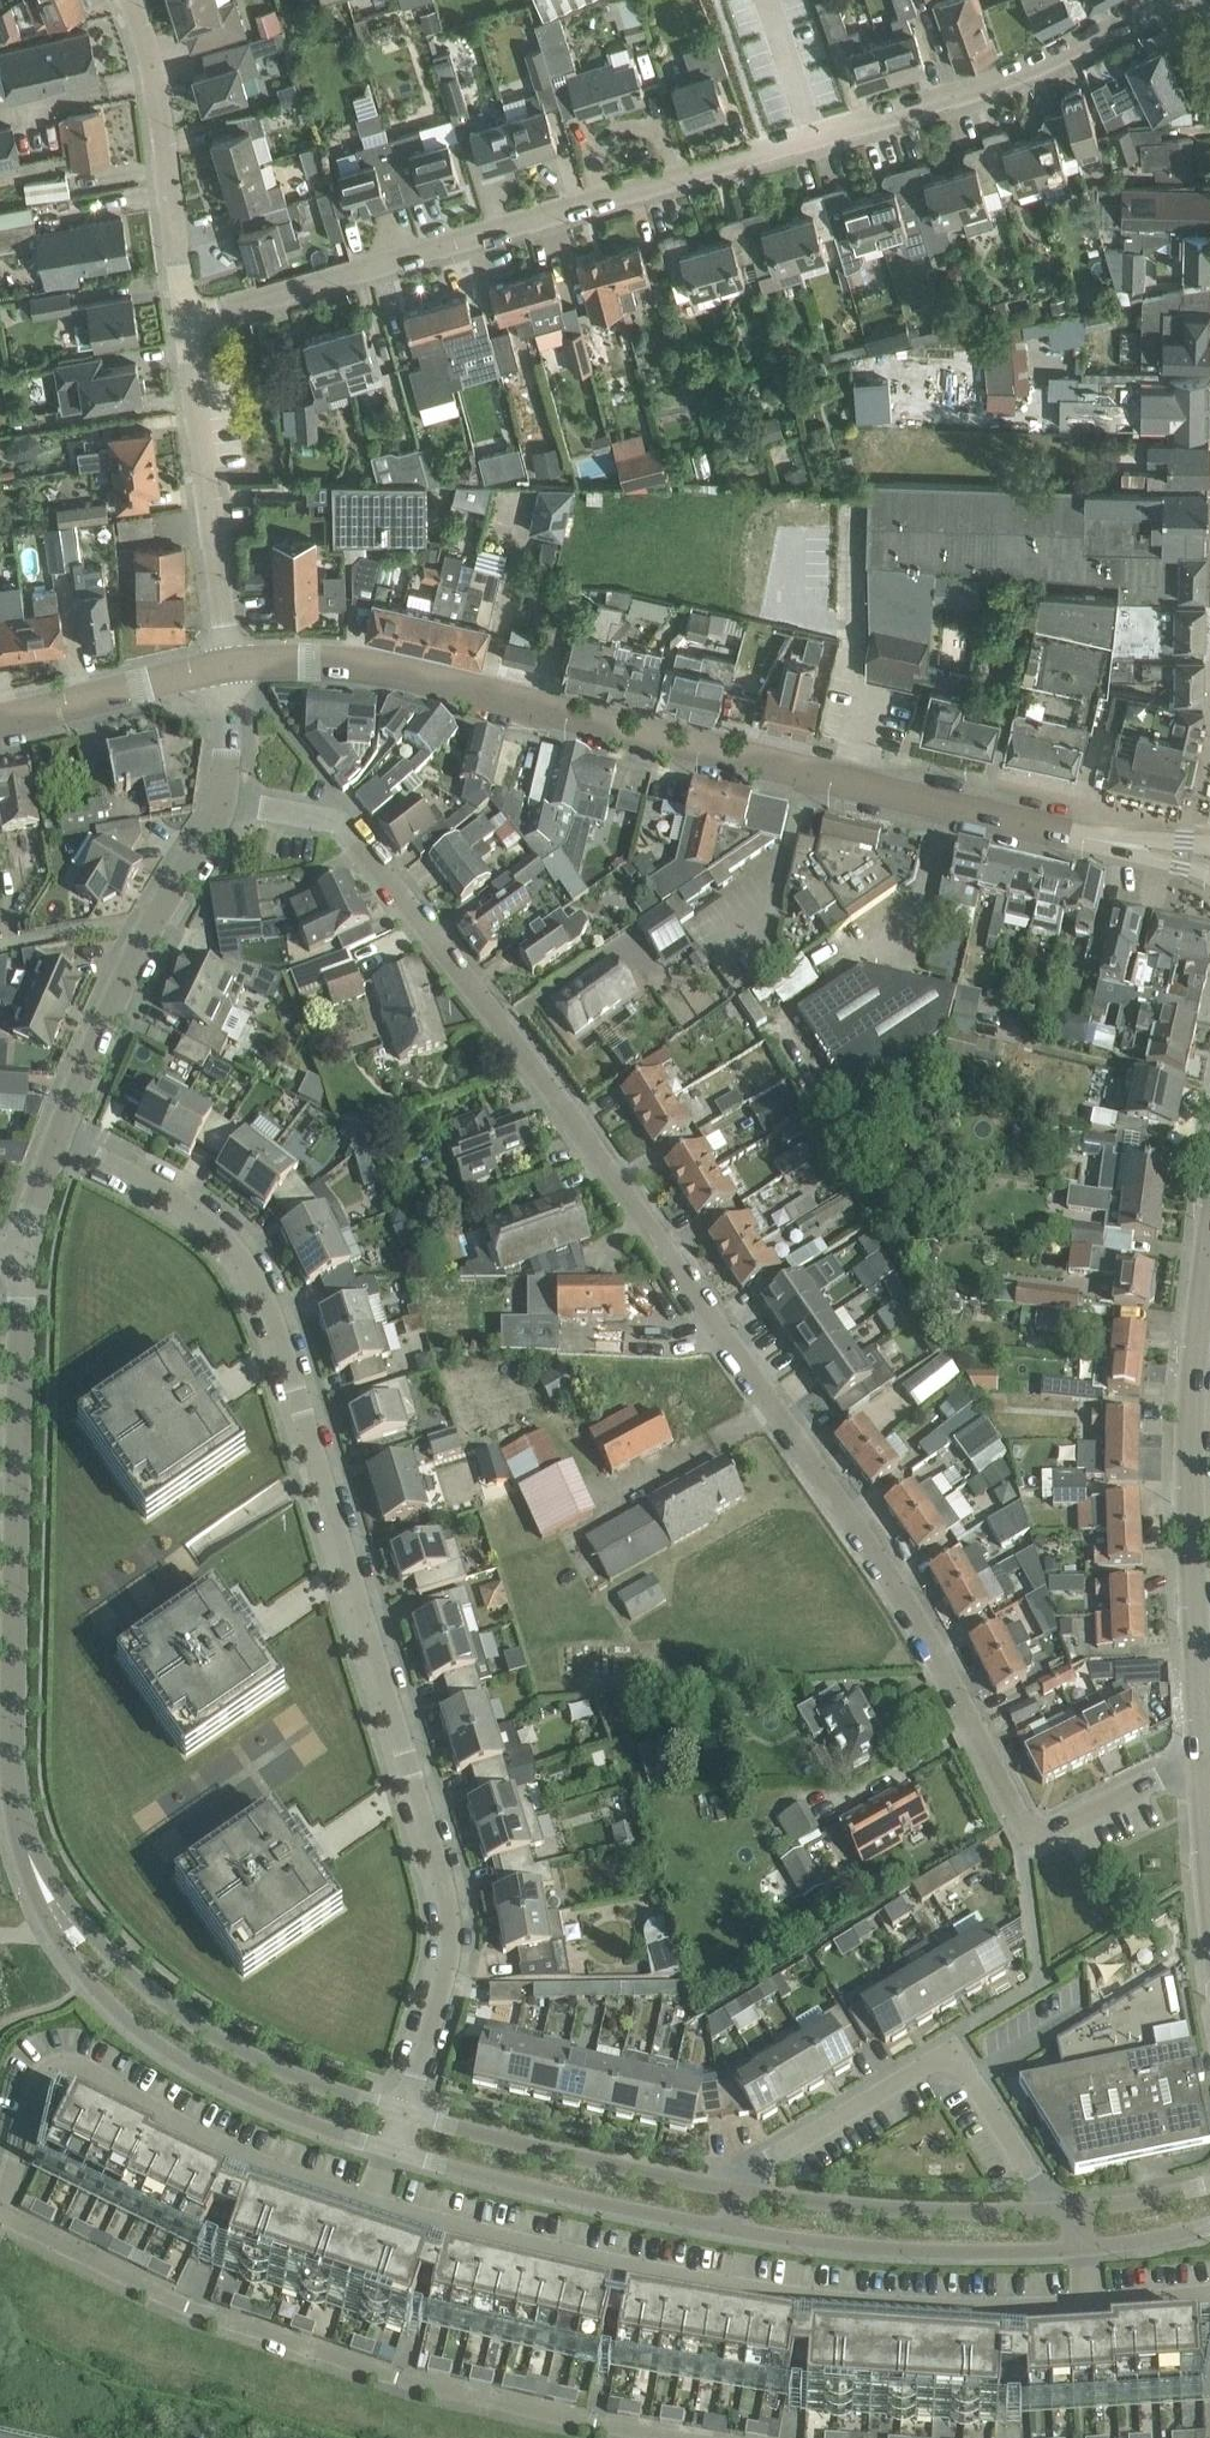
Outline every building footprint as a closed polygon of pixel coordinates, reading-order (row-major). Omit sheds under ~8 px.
[(51,23),(65,17),(87,7),(86,6),(83,0),(41,0),(51,23)] [(171,15),(175,14),(180,29),(183,29),(194,25),(200,45),(223,38),(243,32),(234,0),(233,0),(218,5),(217,3),(216,0),(167,0),(171,15)] [(544,16),(580,0),(537,0),(544,16)] [(623,23),(641,18),(636,0),(617,0),(623,23)] [(879,41),(863,46),(858,30),(847,32),(836,2),(833,3),(832,0),(816,0),(829,38),(842,34),(848,51),(845,52),(856,87),(890,76),(879,41)] [(899,16),(891,18),(896,36),(879,41),(890,76),(924,66),(913,32),(912,32),(906,15),(916,11),(912,0),(894,0),(899,16)] [(988,31),(978,0),(944,0),(932,4),(955,68),(996,53),(988,31)] [(1023,2),(1040,35),(1110,0),(1022,0),(1023,2)] [(9,4),(0,8),(0,25),(1,28),(2,28),(6,40),(19,36),(9,4)] [(282,29),(275,7),(256,13),(262,34),(282,29)] [(436,12),(421,17),(426,33),(441,28),(436,12)] [(533,24),(541,49),(548,75),(574,67),(558,16),(533,24)] [(641,18),(623,23),(628,41),(647,35),(642,18),(641,18)] [(12,98),(75,83),(99,77),(88,32),(1,53),(12,98)] [(728,73),(720,51),(716,39),(683,50),(693,79),(674,85),(686,122),(724,109),(713,78),(728,73)] [(203,108),(226,101),(246,95),(241,77),(258,72),(249,42),(203,55),(207,72),(194,76),(203,108)] [(1106,81),(1090,88),(1101,116),(1102,118),(1103,117),(1177,80),(1160,47),(1141,57),(1126,64),(1134,81),(1112,92),(1106,81)] [(550,79),(548,75),(541,49),(524,54),(533,84),(550,79)] [(440,79),(458,74),(450,50),(433,55),(440,79)] [(643,99),(636,76),(632,63),(613,68),(611,62),(568,76),(579,111),(611,102),(613,108),(643,99)] [(458,74),(440,79),(449,109),(467,104),(458,74)] [(1187,101),(1177,80),(1103,117),(1108,127),(1147,108),(1152,118),(1187,101)] [(294,82),(277,87),(283,106),(300,100),(294,82)] [(1061,98),(1064,110),(1076,152),(1077,156),(1098,150),(1101,160),(1110,158),(1107,132),(1096,135),(1083,92),(1081,92),(1079,87),(1064,95),(1064,97),(1061,98)] [(507,117),(519,157),(556,146),(540,94),(526,98),(530,110),(507,117)] [(303,105),(293,108),(297,123),(307,120),(303,105)] [(1045,134),(1028,139),(1040,181),(1066,173),(1061,156),(1076,152),(1064,110),(1044,116),(1041,122),(1045,134)] [(222,172),(260,161),(252,134),(266,130),(260,111),(226,118),(230,133),(212,139),(222,172)] [(519,157),(507,117),(486,124),(482,111),(466,116),(483,169),(519,157)] [(76,165),(83,164),(107,160),(99,112),(68,117),(69,118),(58,120),(61,138),(71,137),(76,165)] [(378,113),(364,117),(368,133),(382,129),(378,113)] [(18,162),(10,126),(0,128),(0,166),(18,162)] [(1129,127),(1108,133),(1117,161),(1138,155),(1129,127)] [(387,138),(405,197),(459,181),(446,140),(425,146),(420,129),(387,138),(385,129),(384,129),(387,138)] [(1000,193),(1040,181),(1028,139),(1011,144),(1007,132),(1002,129),(981,134),(984,144),(998,186),(1000,193)] [(356,150),(336,156),(341,171),(339,171),(343,186),(344,190),(350,210),(351,213),(405,197),(387,138),(369,143),(356,147),(356,150)] [(1156,176),(1168,175),(1192,174),(1190,138),(1139,141),(1141,167),(1156,166),(1156,176)] [(966,167),(949,172),(961,214),(966,232),(993,224),(988,206),(983,190),(998,186),(984,144),(965,149),(962,155),(966,167)] [(307,172),(324,168),(318,145),(302,149),(307,172)] [(250,200),(254,212),(287,203),(281,181),(267,185),(260,161),(222,172),(232,205),(250,200)] [(961,214),(949,172),(932,177),(928,165),(923,162),(903,167),(927,250),(943,245),(949,235),(944,219),(961,214)] [(868,196),(879,238),(897,233),(902,249),(912,254),(927,250),(903,167),(884,173),(881,178),(884,191),(868,196)] [(23,182),(26,200),(68,194),(66,176),(23,182)] [(1169,231),(1209,232),(1209,224),(1209,189),(1209,186),(1209,181),(1195,181),(1172,184),(1148,186),(1148,187),(1097,187),(1096,187),(1086,187),(1095,217),(1102,217),(1102,223),(1120,224),(1120,230),(1169,231)] [(879,238),(868,196),(851,201),(847,188),(842,186),(822,191),(834,233),(843,264),(845,270),(850,269),(859,265),(863,256),(860,244),(879,238)] [(322,213),(335,209),(335,206),(330,190),(316,194),(321,210),(322,213)] [(821,237),(834,233),(822,191),(803,197),(800,202),(803,215),(786,220),(798,262),(826,254),(821,237)] [(295,200),(287,203),(291,216),(299,213),(295,200)] [(291,216),(287,203),(254,212),(240,217),(244,229),(239,231),(249,265),(301,249),(296,233),(291,216)] [(17,248),(20,264),(41,261),(46,291),(79,285),(77,271),(129,262),(121,218),(36,232),(31,204),(0,210),(0,251),(17,248)] [(335,209),(322,213),(323,217),(330,240),(343,236),(336,213),(335,209)] [(798,262),(786,220),(769,225),(766,213),(760,209),(741,215),(753,257),(762,290),(803,278),(798,262)] [(753,257),(741,215),(721,221),(718,226),(722,239),(705,244),(717,286),(745,278),(740,261),(753,257)] [(1209,232),(1169,231),(1169,251),(1183,251),(1183,274),(1209,274),(1209,232)] [(679,233),(659,239),(666,262),(671,281),(673,281),(687,276),(692,294),(696,293),(700,306),(721,299),(717,286),(705,244),(688,249),(685,236),(679,233)] [(617,310),(620,324),(633,321),(629,307),(636,305),(630,285),(649,280),(639,245),(607,254),(623,309),(617,310)] [(1104,251),(1104,261),(1114,288),(1142,289),(1143,251),(1142,251),(1104,251)] [(623,309),(607,254),(576,263),(586,298),(602,293),(607,313),(617,310),(623,309)] [(552,269),(520,277),(535,331),(564,322),(560,309),(559,305),(562,304),(558,292),(552,269)] [(520,335),(535,331),(520,277),(489,286),(499,322),(515,317),(520,335)] [(1095,286),(1078,290),(1080,297),(1083,306),(1084,306),(1100,302),(1095,286)] [(67,291),(31,297),(20,299),(23,317),(70,309),(67,291)] [(1142,299),(1141,332),(1122,332),(1122,365),(1162,366),(1209,367),(1209,334),(1208,334),(1208,333),(1208,297),(1199,297),(1181,300),(1179,291),(1142,299)] [(463,357),(494,348),(483,310),(471,313),(466,295),(434,304),(450,358),(446,359),(450,374),(459,372),(466,370),(463,357)] [(78,347),(114,340),(138,336),(131,296),(88,303),(88,304),(77,306),(80,323),(74,324),(78,347)] [(1063,298),(1050,301),(1052,312),(1065,309),(1063,298)] [(434,304),(403,313),(410,336),(414,349),(417,348),(428,345),(434,365),(422,368),(411,371),(420,405),(424,421),(459,412),(452,387),(462,385),(459,372),(450,374),(446,359),(450,358),(434,304)] [(633,321),(620,324),(624,338),(631,336),(636,335),(633,321)] [(333,331),(344,368),(360,363),(365,377),(380,373),(379,365),(372,342),(368,343),(362,322),(333,331)] [(1009,325),(995,328),(981,331),(986,389),(1015,390),(1009,325)] [(500,370),(518,366),(508,329),(490,333),(500,370)] [(567,334),(563,335),(574,372),(591,367),(582,334),(584,333),(583,330),(567,334)] [(351,391),(344,368),(333,331),(304,340),(310,360),(306,361),(315,393),(327,390),(329,397),(351,391)] [(636,335),(631,336),(635,352),(651,348),(646,332),(636,335)] [(877,333),(865,336),(870,354),(887,349),(884,337),(877,333)] [(84,406),(118,400),(141,396),(136,363),(100,369),(98,357),(101,356),(100,355),(54,363),(58,385),(80,381),(84,406)] [(1209,380),(1209,377),(1168,377),(1168,379),(1077,378),(1077,397),(1099,397),(1099,398),(1168,400),(1168,404),(1208,405),(1209,405),(1209,380)] [(887,379),(852,381),(855,420),(889,417),(887,379)] [(986,389),(985,410),(1014,411),(1015,390),(986,389)] [(317,437),(315,398),(295,400),(297,438),(317,437)] [(1208,432),(1208,405),(1168,404),(1168,406),(1140,406),(1140,421),(1167,421),(1167,430),(1208,432)] [(114,463),(114,465),(115,464),(115,463),(154,458),(150,430),(110,435),(112,447),(78,451),(80,468),(114,463)] [(13,434),(6,442),(7,451),(16,458),(33,456),(39,449),(38,438),(30,432),(13,434)] [(594,453),(611,449),(607,434),(590,438),(594,453)] [(1123,470),(1122,490),(1139,491),(1139,490),(1207,492),(1208,441),(1149,439),(1148,456),(1170,457),(1170,473),(1123,470)] [(645,448),(615,456),(624,487),(645,482),(668,476),(659,444),(645,448)] [(563,471),(558,445),(530,451),(535,476),(563,471)] [(393,458),(399,482),(425,482),(428,482),(418,446),(398,451),(399,457),(393,458)] [(399,457),(398,451),(390,448),(370,454),(377,481),(399,482),(393,458),(399,457)] [(519,448),(479,457),(485,482),(525,473),(519,448)] [(460,471),(460,478),(464,482),(471,483),(481,483),(474,456),(469,457),(472,466),(465,467),(460,471)] [(157,487),(154,458),(115,463),(115,464),(114,465),(116,485),(108,486),(110,505),(146,500),(144,488),(157,487)] [(799,468),(787,471),(791,485),(803,482),(799,468)] [(425,482),(399,482),(377,481),(317,482),(317,497),(318,507),(332,507),(333,542),(426,541),(425,482)] [(1206,536),(1207,492),(1139,490),(1139,491),(1122,490),(1120,490),(866,482),(866,525),(1206,536)] [(455,483),(451,500),(485,504),(489,488),(490,484),(455,483)] [(538,486),(528,531),(562,539),(574,486),(538,486)] [(67,524),(79,522),(107,518),(105,502),(76,506),(77,510),(65,512),(67,524)] [(117,518),(120,537),(153,532),(150,513),(117,518)] [(79,524),(79,522),(67,524),(58,526),(64,567),(81,564),(76,525),(79,524)] [(1117,582),(1116,601),(1204,602),(1206,536),(866,525),(866,563),(868,563),(933,568),(1117,582)] [(64,567),(58,526),(43,528),(49,569),(64,567)] [(314,540),(272,541),(275,615),(317,614),(317,607),(344,606),(343,575),(324,576),(324,591),(316,591),(314,540)] [(542,540),(533,576),(547,579),(556,544),(542,540)] [(136,548),(137,607),(138,631),(184,631),(183,592),(182,593),(182,547),(136,548)] [(364,634),(393,641),(401,604),(388,601),(392,584),(377,581),(382,558),(366,554),(353,562),(353,594),(372,599),(364,634)] [(419,578),(437,582),(441,566),(422,562),(419,578)] [(867,649),(865,658),(865,678),(919,690),(922,676),(921,676),(928,641),(931,602),(933,572),(933,568),(868,563),(868,644),(867,649)] [(471,565),(459,618),(450,654),(480,661),(501,572),(471,565)] [(437,582),(431,611),(422,648),(450,654),(459,618),(466,587),(457,584),(460,570),(441,566),(437,582)] [(264,570),(245,570),(245,586),(264,586),(264,570)] [(933,572),(931,602),(968,604),(970,575),(933,572)] [(113,642),(109,618),(104,575),(73,579),(82,646),(113,642)] [(29,655),(23,616),(23,615),(21,604),(18,585),(0,588),(0,658),(29,655)] [(21,604),(29,655),(64,650),(56,590),(32,593),(33,603),(21,604)] [(1014,699),(1011,713),(1002,753),(1075,770),(1086,722),(1090,723),(1099,687),(1107,689),(1115,597),(1039,591),(1014,699)] [(630,593),(628,605),(627,609),(662,618),(671,603),(630,593)] [(561,680),(592,687),(602,642),(608,643),(625,620),(620,617),(623,606),(598,601),(595,613),(590,612),(585,630),(578,628),(581,619),(550,611),(543,638),(569,645),(561,680)] [(1203,656),(1204,602),(1116,601),(1111,657),(1203,656)] [(393,641),(422,648),(431,611),(401,604),(393,641)] [(690,609),(684,633),(704,638),(706,627),(710,613),(690,609)] [(742,632),(746,619),(711,610),(710,613),(706,627),(720,631),(721,627),(742,632)] [(746,619),(742,632),(735,660),(703,653),(702,656),(689,710),(714,716),(722,679),(730,681),(734,664),(768,675),(791,631),(768,624),(768,625),(746,619)] [(602,642),(592,687),(621,694),(632,646),(617,643),(619,637),(615,637),(628,621),(625,620),(608,643),(602,642)] [(807,634),(801,657),(817,661),(823,638),(807,634)] [(532,665),(537,647),(505,640),(501,658),(532,665)] [(632,646),(621,694),(650,701),(661,653),(632,646)] [(664,704),(689,710),(702,656),(693,654),(693,656),(675,652),(672,666),(673,666),(664,704)] [(1203,698),(1203,656),(1111,657),(1110,679),(1169,679),(1169,697),(1203,698)] [(785,727),(800,661),(785,657),(778,688),(768,686),(760,721),(785,727)] [(815,664),(800,661),(785,727),(810,733),(818,697),(808,695),(815,664)] [(935,668),(931,678),(928,696),(927,701),(919,734),(955,743),(962,710),(961,709),(969,675),(935,668)] [(297,692),(296,707),(308,708),(309,695),(309,693),(297,692)] [(1157,698),(1156,699),(1128,692),(1115,748),(1114,747),(1107,778),(1108,778),(1177,794),(1184,764),(1189,765),(1192,751),(1193,752),(1200,722),(1201,716),(1203,709),(1157,698)] [(999,710),(1011,713),(1014,699),(988,693),(983,714),(962,710),(955,743),(990,750),(999,710)] [(348,746),(345,746),(339,747),(333,739),(333,733),(344,734),(347,698),(309,695),(308,708),(306,730),(307,730),(306,738),(338,776),(357,765),(359,763),(348,746)] [(403,737),(426,706),(397,696),(392,702),(381,716),(390,721),(381,732),(391,740),(396,744),(403,737)] [(347,698),(344,734),(346,734),(345,746),(348,746),(366,747),(367,735),(373,735),(376,700),(347,698)] [(457,730),(426,706),(403,737),(424,753),(409,765),(405,761),(380,783),(377,778),(355,796),(371,816),(392,798),(389,794),(402,784),(410,776),(412,775),(412,774),(413,773),(414,774),(431,758),(435,753),(436,754),(441,746),(444,748),(457,730)] [(499,811),(502,814),(510,791),(496,787),(494,793),(490,792),(491,786),(492,786),(503,739),(471,731),(460,780),(466,781),(461,801),(477,811),(489,799),(499,811)] [(149,810),(161,807),(185,802),(181,783),(167,786),(157,739),(106,750),(114,790),(143,784),(149,810)] [(541,863),(560,849),(566,844),(573,829),(575,823),(588,757),(561,751),(561,752),(541,748),(528,806),(533,808),(526,838),(533,840),(526,845),(533,854),(536,859),(537,858),(541,863)] [(560,849),(570,865),(581,837),(587,839),(589,831),(592,821),(602,823),(607,803),(616,767),(588,761),(589,757),(588,757),(575,823),(573,829),(566,844),(560,849)] [(0,770),(0,817),(2,830),(38,824),(33,792),(29,765),(0,770)] [(364,771),(357,765),(338,776),(334,779),(343,791),(356,780),(364,771)] [(410,776),(402,784),(411,794),(425,781),(412,774),(412,775),(410,776)] [(662,903),(693,882),(705,874),(757,838),(774,842),(780,838),(787,807),(750,798),(751,795),(694,782),(686,819),(676,864),(647,884),(662,903)] [(510,791),(502,814),(509,822),(516,832),(525,795),(510,791)] [(400,852),(419,838),(443,819),(434,807),(425,814),(413,799),(379,826),(400,852)] [(62,833),(107,826),(103,800),(88,803),(89,809),(59,813),(62,833)] [(500,817),(489,825),(495,833),(506,824),(500,817)] [(803,889),(820,916),(832,933),(896,888),(875,857),(881,831),(825,818),(825,820),(814,817),(808,840),(799,838),(787,888),(799,891),(803,889)] [(468,851),(482,842),(495,833),(489,825),(483,818),(429,858),(446,881),(461,870),(456,863),(469,852),(468,851)] [(140,837),(137,821),(95,829),(97,840),(103,843),(85,873),(85,874),(75,890),(97,904),(100,899),(103,901),(114,895),(116,892),(121,896),(140,864),(128,857),(140,837)] [(516,832),(509,822),(506,824),(495,833),(507,849),(521,839),(516,832)] [(705,874),(693,882),(700,893),(714,882),(718,888),(732,879),(728,873),(774,842),(757,838),(705,874)] [(461,870),(446,881),(461,901),(490,879),(478,864),(491,854),(482,842),(468,851),(469,852),(456,863),(461,870)] [(979,895),(980,896),(989,856),(988,856),(989,852),(958,845),(954,864),(947,863),(937,908),(956,912),(957,909),(975,913),(979,895)] [(560,849),(541,863),(546,869),(555,883),(574,871),(570,865),(560,849)] [(537,858),(536,859),(533,854),(508,874),(491,887),(500,899),(458,930),(479,959),(498,945),(491,935),(531,905),(519,890),(546,869),(541,863),(537,858)] [(622,856),(610,865),(615,871),(627,862),(622,856)] [(999,941),(1005,917),(1018,863),(989,856),(980,896),(996,899),(984,948),(996,951),(998,940),(999,941)] [(1005,917),(1032,923),(1045,869),(1018,863),(1005,917)] [(0,867),(0,886),(2,895),(19,891),(11,864),(0,867)] [(1072,875),(1045,869),(1032,923),(1030,932),(1058,939),(1063,918),(1072,875)] [(1101,966),(1112,918),(1097,915),(1105,879),(1073,872),(1073,875),(1072,875),(1063,918),(1079,921),(1075,937),(1089,940),(1084,962),(1101,966)] [(305,925),(358,900),(347,877),(289,903),(294,914),(299,911),(305,924),(299,926),(299,927),(305,925)] [(240,925),(243,925),(261,922),(254,881),(209,889),(215,925),(240,925)] [(642,916),(659,905),(651,892),(634,903),(642,916)] [(693,913),(679,894),(665,904),(679,924),(693,913)] [(305,925),(299,927),(310,950),(347,933),(369,923),(358,900),(305,925)] [(640,919),(635,923),(659,958),(687,939),(663,904),(640,919)] [(1112,918),(1101,966),(1102,967),(1099,979),(1122,985),(1129,955),(1135,957),(1144,917),(1114,910),(1112,918)] [(519,955),(532,973),(580,939),(586,926),(588,924),(580,912),(567,922),(559,911),(521,938),(528,949),(519,955)] [(1168,999),(1176,966),(1185,927),(1153,919),(1144,958),(1158,961),(1151,991),(1137,988),(1132,1008),(1142,1010),(1164,1015),(1168,999)] [(240,925),(215,925),(221,958),(223,959),(243,964),(241,944),(240,925)] [(1207,973),(1208,973),(1209,964),(1209,933),(1185,927),(1176,966),(1207,973)] [(43,965),(28,999),(64,1014),(68,1005),(69,1005),(79,984),(77,983),(79,979),(67,974),(73,961),(70,944),(34,951),(36,962),(43,965)] [(354,965),(348,950),(290,971),(300,1000),(327,990),(333,1006),(365,994),(354,965)] [(802,956),(751,990),(761,1004),(779,992),(787,1002),(818,981),(802,956)] [(187,957),(175,983),(233,1011),(246,987),(253,991),(264,971),(243,964),(223,959),(217,972),(187,957)] [(574,1033),(621,1001),(637,989),(615,957),(552,1001),(574,1033)] [(399,1058),(421,1052),(443,1044),(418,964),(374,977),(399,1058)] [(957,988),(915,978),(864,966),(798,1011),(855,1093),(946,1033),(957,988)] [(1176,966),(1168,999),(1186,1003),(1190,983),(1204,986),(1207,973),(1176,966)] [(233,1011),(175,983),(162,1008),(193,1023),(185,1039),(219,1057),(229,1039),(221,1035),(233,1011)] [(989,985),(986,996),(1013,1002),(1016,992),(989,985)] [(64,1014),(28,999),(0,986),(0,1004),(22,1013),(13,1034),(48,1050),(50,1046),(51,1046),(60,1025),(59,1024),(64,1014)] [(960,986),(956,1002),(977,1008),(981,991),(960,986)] [(748,992),(739,998),(757,1026),(767,1020),(748,992)] [(1093,998),(1089,1014),(1105,1018),(1108,1002),(1093,998)] [(1168,999),(1164,1015),(1195,1023),(1199,1006),(1186,1003),(1168,999)] [(974,1022),(977,1008),(956,1002),(952,1016),(974,1022)] [(1085,1043),(1089,1026),(1087,1025),(1089,1016),(1061,1009),(1055,1036),(1085,1043)] [(1195,1023),(1164,1015),(1142,1010),(1136,1035),(1190,1048),(1196,1023),(1195,1023)] [(627,1033),(637,1026),(629,1015),(597,1037),(619,1068),(640,1053),(627,1033)] [(970,1035),(974,1022),(952,1016),(949,1030),(970,1035)] [(1097,1026),(1092,1047),(1111,1052),(1116,1030),(1097,1026)] [(1005,1046),(978,1039),(949,1031),(944,1051),(973,1059),(975,1051),(1002,1058),(1005,1046)] [(1190,1048),(1136,1035),(1125,1033),(1122,1049),(1148,1055),(1146,1065),(1184,1074),(1190,1048)] [(202,1070),(211,1053),(182,1038),(181,1039),(182,1040),(175,1054),(174,1053),(173,1055),(202,1070)] [(213,1055),(204,1073),(212,1077),(221,1060),(213,1055)] [(28,1099),(30,1070),(0,1068),(0,1097),(28,1099)] [(638,1118),(671,1098),(664,1088),(669,1085),(659,1069),(621,1091),(638,1118)] [(153,1132),(164,1138),(186,1099),(138,1073),(124,1098),(146,1110),(145,1112),(142,1111),(134,1125),(151,1134),(153,1132)] [(1182,1085),(1159,1080),(1136,1075),(1128,1118),(1117,1116),(1114,1132),(1145,1138),(1148,1124),(1173,1129),(1182,1085)] [(764,1134),(799,1112),(783,1087),(749,1108),(764,1134)] [(736,1090),(714,1103),(722,1115),(743,1102),(736,1090)] [(671,1098),(638,1118),(654,1145),(692,1122),(684,1109),(679,1112),(671,1098)] [(28,1099),(26,1122),(37,1123),(45,1101),(28,1099)] [(210,1152),(229,1124),(212,1113),(186,1099),(164,1138),(176,1144),(174,1147),(189,1155),(196,1143),(210,1152)] [(499,1172),(494,1160),(532,1146),(521,1116),(492,1127),(486,1110),(448,1124),(455,1144),(448,1146),(463,1187),(491,1177),(490,1175),(499,1172)] [(245,1135),(229,1124),(210,1152),(225,1162),(216,1173),(229,1183),(231,1181),(242,1189),(275,1146),(251,1128),(245,1135)] [(1100,1157),(1110,1158),(1110,1157),(1112,1142),(1084,1139),(1082,1155),(1100,1157)] [(682,1190),(714,1170),(708,1160),(713,1157),(703,1140),(665,1164),(682,1190)] [(367,1144),(355,1154),(358,1163),(365,1164),(373,1162),(367,1144)] [(785,1174),(815,1157),(808,1144),(778,1160),(785,1174)] [(272,1198),(283,1211),(308,1191),(292,1171),(298,1164),(275,1146),(242,1189),(252,1197),(250,1199),(263,1209),(272,1198)] [(1164,1182),(1166,1163),(1110,1157),(1110,1158),(1100,1157),(1096,1191),(1156,1199),(1158,1182),(1164,1182)] [(714,1170),(682,1190),(698,1217),(736,1194),(728,1181),(723,1184),(714,1170)] [(541,1197),(566,1189),(560,1172),(535,1180),(541,1197)] [(350,1230),(337,1204),(320,1183),(309,1191),(308,1191),(283,1211),(293,1224),(281,1230),(288,1245),(290,1244),(296,1256),(336,1237),(337,1237),(350,1230)] [(1154,1215),(1156,1199),(1096,1191),(1068,1188),(1066,1209),(1106,1214),(1104,1225),(1073,1222),(1053,1220),(1050,1242),(1070,1244),(1070,1245),(1101,1248),(1103,1230),(1157,1236),(1159,1216),(1154,1215)] [(458,1189),(437,1196),(441,1208),(462,1200),(458,1189)] [(550,1201),(484,1225),(501,1271),(528,1261),(535,1279),(586,1278),(578,1243),(589,1239),(573,1193),(550,1201)] [(807,1193),(782,1208),(791,1223),(816,1207),(807,1193)] [(828,1203),(795,1224),(800,1233),(817,1223),(818,1224),(828,1218),(828,1217),(834,1213),(828,1203)] [(709,1236),(725,1263),(758,1242),(752,1232),(766,1223),(757,1208),(748,1214),(747,1212),(709,1236)] [(362,1257),(350,1230),(337,1237),(336,1237),(296,1256),(302,1268),(299,1269),(306,1284),(319,1278),(326,1294),(357,1282),(349,1263),(362,1257)] [(871,1235),(859,1243),(869,1259),(882,1252),(871,1235)] [(767,1256),(758,1242),(725,1263),(742,1289),(780,1266),(772,1253),(767,1256)] [(791,1271),(820,1254),(813,1242),(784,1259),(791,1271)] [(1071,1247),(1068,1270),(1095,1273),(1116,1275),(1112,1303),(1124,1305),(1148,1307),(1149,1300),(1153,1298),(1155,1287),(1151,1284),(1153,1271),(1119,1267),(1121,1253),(1097,1250),(1071,1247)] [(880,1282),(881,1281),(894,1273),(882,1252),(869,1259),(866,1262),(880,1282)] [(933,1254),(916,1252),(914,1272),(931,1273),(933,1257),(933,1254)] [(763,1302),(778,1322),(814,1297),(828,1287),(814,1267),(800,1276),(763,1302)] [(881,1281),(895,1302),(907,1294),(894,1273),(881,1281)] [(326,1329),(330,1342),(372,1329),(364,1301),(380,1296),(375,1279),(365,1279),(357,1282),(326,1294),(332,1310),(318,1315),(323,1330),(326,1329)] [(501,1353),(558,1355),(558,1321),(624,1321),(624,1280),(527,1281),(528,1320),(501,1320),(501,1353)] [(1024,1307),(1075,1312),(1077,1291),(1016,1284),(1016,1286),(996,1284),(994,1303),(1024,1307)] [(956,1291),(925,1288),(928,1298),(955,1301),(956,1291)] [(914,1289),(907,1294),(895,1302),(894,1303),(907,1323),(926,1310),(914,1289)] [(828,1317),(814,1297),(778,1322),(792,1343),(828,1317)] [(946,1302),(946,1311),(960,1313),(961,1303),(946,1302)] [(977,1304),(976,1315),(992,1316),(993,1305),(977,1304)] [(416,1305),(406,1308),(409,1318),(416,1316),(419,1315),(416,1305)] [(1072,1334),(1075,1312),(1024,1307),(1022,1323),(1034,1325),(1034,1329),(1072,1334)] [(828,1317),(792,1343),(806,1363),(842,1338),(828,1317)] [(1086,1356),(1095,1357),(1095,1356),(1142,1361),(1146,1330),(1090,1324),(1086,1356)] [(382,1326),(372,1329),(330,1342),(333,1355),(331,1356),(336,1371),(349,1367),(354,1383),(353,1384),(353,1385),(386,1375),(381,1358),(390,1355),(382,1326)] [(938,1335),(924,1344),(932,1356),(946,1346),(938,1335)] [(842,1338),(806,1363),(820,1383),(857,1358),(842,1338)] [(857,1358),(820,1383),(834,1404),(860,1386),(861,1385),(869,1398),(892,1383),(895,1380),(872,1347),(857,1358)] [(330,1752),(284,1686),(255,1644),(261,1640),(255,1633),(250,1626),(245,1629),(216,1587),(192,1552),(161,1508),(245,1449),(216,1408),(221,1404),(216,1397),(211,1389),(206,1393),(177,1351),(78,1419),(146,1518),(156,1531),(71,1590),(117,1656),(186,1754),(196,1770),(132,1815),(175,1877),(244,1975),(342,1907),(313,1865),(318,1861),(313,1854),(308,1847),(303,1850),(274,1808),(266,1797),(330,1752)] [(420,1354),(416,1361),(419,1370),(434,1366),(430,1351),(420,1354)] [(969,1352),(949,1351),(959,1367),(969,1352)] [(943,1354),(901,1387),(917,1407),(959,1374),(943,1354)] [(1103,1391),(1115,1393),(1138,1395),(1142,1361),(1095,1356),(1095,1357),(1092,1384),(1073,1382),(1073,1380),(1034,1376),(1030,1384),(1029,1396),(1040,1397),(1102,1402),(1103,1391)] [(553,1404),(578,1390),(563,1363),(538,1377),(553,1404)] [(357,1444),(380,1437),(406,1429),(403,1421),(417,1417),(406,1379),(356,1394),(356,1396),(358,1395),(363,1410),(351,1414),(355,1427),(353,1428),(357,1444)] [(957,1422),(978,1405),(963,1387),(942,1404),(957,1422)] [(986,1395),(986,1412),(1006,1413),(1007,1395),(986,1395)] [(611,1473),(650,1452),(671,1441),(655,1411),(639,1421),(633,1409),(589,1433),(611,1473)] [(1106,1445),(1138,1445),(1138,1414),(1091,1412),(1091,1426),(1106,1426),(1106,1445)] [(451,1416),(438,1420),(442,1433),(454,1429),(451,1416)] [(853,1463),(880,1442),(862,1419),(835,1440),(853,1463)] [(1008,1453),(1000,1442),(983,1419),(953,1441),(978,1475),(1008,1453)] [(504,1447),(540,1539),(601,1515),(581,1463),(566,1468),(551,1429),(504,1447)] [(433,1459),(460,1451),(455,1430),(427,1438),(433,1459)] [(898,1465),(880,1442),(853,1463),(872,1487),(898,1465)] [(1138,1445),(1106,1445),(1090,1445),(1078,1445),(1078,1471),(1042,1471),(1042,1489),(1052,1489),(1086,1489),(1087,1476),(1090,1476),(1090,1478),(1137,1479),(1138,1445)] [(385,1523),(426,1511),(411,1460),(369,1473),(379,1506),(377,1507),(381,1520),(383,1519),(385,1523)] [(991,1489),(1012,1475),(1003,1460),(981,1475),(991,1489)] [(723,1461),(648,1502),(672,1545),(716,1520),(713,1514),(743,1497),(723,1461)] [(980,1475),(966,1484),(976,1498),(989,1488),(980,1475)] [(901,1528),(942,1500),(929,1480),(916,1489),(913,1484),(884,1504),(901,1528)] [(1052,1489),(1052,1498),(1052,1499),(1052,1505),(1078,1505),(1086,1505),(1087,1500),(1086,1489),(1052,1489)] [(1114,1498),(1090,1499),(1090,1500),(1092,1531),(1106,1530),(1139,1529),(1138,1497),(1114,1498)] [(959,1524),(942,1500),(901,1528),(918,1552),(959,1524)] [(987,1520),(1002,1546),(1029,1531),(1020,1501),(987,1520)] [(608,1580),(672,1545),(648,1502),(584,1537),(608,1580)] [(1141,1562),(1139,1529),(1106,1530),(1107,1549),(1093,1550),(1093,1564),(1141,1562)] [(1034,1543),(1042,1548),(1047,1539),(1039,1534),(1034,1543)] [(416,1593),(439,1586),(466,1578),(455,1541),(441,1545),(439,1537),(390,1552),(395,1567),(398,1566),(402,1580),(413,1576),(417,1591),(416,1592),(416,1593)] [(975,1546),(971,1549),(960,1555),(959,1554),(930,1571),(944,1597),(988,1571),(982,1560),(988,1556),(983,1549),(979,1552),(975,1546)] [(1034,1547),(1014,1558),(1034,1594),(1045,1588),(1034,1547)] [(1045,1572),(1062,1572),(1061,1557),(1044,1558),(1045,1572)] [(988,1571),(944,1597),(959,1622),(980,1610),(988,1605),(1003,1597),(996,1585),(988,1571)] [(652,1574),(616,1595),(631,1621),(667,1600),(652,1574)] [(1084,1577),(1069,1577),(1069,1594),(1085,1593),(1084,1577)] [(486,1611),(508,1604),(501,1581),(478,1588),(486,1611)] [(1111,1615),(1143,1613),(1141,1581),(1094,1583),(1095,1598),(1110,1597),(1111,1614),(1111,1615)] [(419,1639),(423,1651),(466,1639),(458,1611),(471,1607),(465,1588),(419,1603),(419,1604),(421,1604),(425,1620),(412,1624),(417,1640),(419,1639)] [(1034,1594),(1026,1598),(1033,1612),(1050,1605),(1045,1588),(1034,1594)] [(1144,1646),(1143,1613),(1111,1615),(1111,1614),(1096,1615),(1097,1648),(1144,1646)] [(1071,1620),(1059,1620),(1060,1636),(1072,1636),(1071,1620)] [(983,1667),(1025,1646),(1025,1645),(1029,1643),(1019,1623),(1001,1633),(998,1626),(969,1641),(983,1667)] [(448,1693),(480,1684),(466,1639),(423,1651),(427,1664),(424,1665),(429,1681),(443,1676),(448,1693)] [(1025,1646),(983,1667),(996,1694),(1025,1679),(1022,1673),(1030,1669),(1032,1659),(1025,1646)] [(1061,1659),(1048,1665),(1053,1676),(1054,1675),(1066,1669),(1061,1659)] [(1089,1666),(1090,1681),(1115,1679),(1114,1665),(1089,1666)] [(1066,1669),(1054,1675),(1059,1686),(1076,1678),(1071,1667),(1066,1669)] [(1043,1694),(1059,1686),(1054,1675),(1053,1676),(1037,1684),(1043,1694)] [(1118,1702),(1103,1709),(1120,1745),(1148,1730),(1124,1682),(1112,1688),(1118,1702)] [(494,1729),(480,1684),(448,1693),(453,1710),(439,1714),(444,1730),(447,1729),(451,1742),(494,1729)] [(845,1702),(836,1687),(796,1710),(813,1739),(827,1730),(848,1767),(851,1765),(853,1768),(869,1760),(867,1756),(885,1745),(874,1726),(872,1727),(865,1716),(868,1714),(857,1695),(845,1702)] [(1072,1712),(1094,1758),(1120,1745),(1103,1709),(1096,1696),(1070,1709),(1072,1712)] [(1031,1700),(1007,1710),(1013,1724),(1037,1713),(1031,1700)] [(1072,1712),(1046,1725),(1068,1771),(1094,1758),(1072,1712)] [(1068,1771),(1046,1725),(1044,1722),(1017,1735),(1042,1784),(1068,1771)] [(471,1767),(476,1784),(535,1766),(530,1747),(520,1750),(512,1724),(494,1729),(451,1742),(455,1754),(452,1755),(457,1771),(471,1767)] [(672,1784),(659,1743),(637,1749),(648,1786),(672,1784)] [(475,1820),(478,1832),(535,1815),(526,1787),(531,1785),(536,1775),(533,1767),(535,1766),(476,1784),(481,1801),(467,1805),(472,1821),(475,1820)] [(861,1865),(880,1854),(901,1842),(899,1837),(929,1821),(909,1786),(839,1826),(861,1865)] [(804,1803),(777,1818),(790,1843),(818,1828),(804,1803)] [(498,1857),(502,1874),(534,1867),(530,1848),(543,1844),(535,1815),(478,1832),(482,1845),(479,1846),(484,1862),(498,1857)] [(634,1821),(611,1827),(616,1847),(639,1841),(634,1821)] [(784,1867),(802,1898),(824,1885),(803,1848),(800,1849),(796,1841),(776,1853),(781,1862),(776,1865),(779,1870),(784,1867)] [(548,1863),(534,1867),(502,1874),(506,1892),(492,1894),(495,1910),(498,1910),(500,1923),(544,1916),(539,1888),(553,1885),(548,1863)] [(922,1879),(932,1895),(959,1879),(958,1878),(957,1878),(949,1865),(950,1864),(949,1863),(928,1875),(922,1879)] [(651,1876),(633,1879),(636,1897),(654,1894),(651,1876)] [(932,1895),(922,1879),(911,1886),(921,1902),(932,1895)] [(901,1899),(883,1911),(892,1926),(911,1915),(901,1899)] [(558,1912),(544,1916),(500,1923),(503,1936),(500,1936),(503,1952),(517,1950),(520,1966),(519,1967),(519,1968),(543,1964),(553,1962),(550,1944),(564,1941),(558,1912)] [(865,1922),(852,1930),(859,1942),(872,1934),(865,1922)] [(987,1929),(962,1944),(985,1983),(989,1980),(991,1982),(1005,1974),(1003,1971),(1004,1971),(1004,1969),(1009,1966),(987,1929)] [(962,1944),(937,1959),(959,1996),(964,1993),(965,1994),(966,1994),(967,1996),(981,1988),(980,1985),(985,1983),(962,1944)] [(651,1976),(658,1976),(681,1976),(675,1960),(672,1950),(647,1953),(651,1976)] [(937,1959),(912,1974),(935,2012),(940,2009),(941,2012),(956,2003),(954,2001),(955,2000),(954,1999),(959,1996),(937,1959)] [(1174,1970),(1056,2042),(1063,2074),(1019,2083),(1074,2174),(1193,2149),(1198,2147),(1202,2144),(1205,2139),(1207,2134),(1206,2128),(1174,1970)] [(935,2012),(912,1974),(887,1989),(910,2026),(915,2023),(915,2024),(916,2023),(918,2026),(932,2017),(930,2015),(935,2012)] [(782,1975),(770,1981),(777,1993),(783,2001),(793,1994),(782,1975)] [(770,1981),(757,1989),(764,2001),(777,1993),(770,1981)] [(633,1997),(661,1997),(661,1983),(633,1983),(633,1997)] [(661,1983),(661,1997),(676,1997),(676,1983),(661,1983)] [(549,1985),(549,1999),(564,1998),(564,1984),(549,1985)] [(590,1998),(605,1998),(605,1984),(590,1984),(590,1998)] [(605,1984),(605,1998),(620,1998),(620,1984),(605,1984)] [(521,1985),(488,1985),(488,1987),(489,1987),(490,2003),(488,2003),(488,2005),(521,2004),(521,1985)] [(549,1999),(549,1985),(533,1985),(533,1999),(549,1999)] [(910,2026),(887,1989),(848,2012),(866,2042),(868,2041),(867,2040),(879,2032),(885,2042),(890,2039),(892,2041),(906,2033),(905,2030),(905,2029),(910,2026)] [(737,2002),(723,2010),(731,2022),(744,2013),(737,2002)] [(805,2038),(827,2075),(832,2072),(833,2074),(834,2073),(835,2076),(849,2067),(848,2065),(852,2062),(846,2052),(859,2045),(860,2046),(861,2045),(838,2007),(823,2016),(828,2025),(805,2038)] [(489,2022),(486,2037),(479,2067),(476,2066),(472,2082),(496,2088),(496,2085),(497,2085),(498,2084),(503,2085),(513,2043),(517,2029),(489,2022)] [(805,2038),(782,2052),(805,2091),(808,2089),(810,2091),(824,2083),(822,2080),(823,2080),(822,2078),(827,2075),(805,2038)] [(526,2092),(530,2093),(540,2049),(513,2043),(503,2085),(509,2086),(509,2088),(510,2088),(509,2091),(525,2095),(526,2092)] [(551,2096),(557,2097),(567,2055),(540,2049),(530,2093),(534,2094),(533,2096),(549,2100),(550,2097),(551,2098),(551,2096)] [(632,2116),(637,2117),(650,2058),(623,2052),(619,2067),(620,2068),(610,2110),(616,2111),(616,2112),(617,2113),(616,2115),(632,2119),(632,2116)] [(805,2091),(782,2052),(758,2067),(780,2103),(785,2100),(786,2102),(787,2101),(788,2104),(803,2095),(801,2093),(805,2091)] [(593,2061),(567,2055),(557,2097),(562,2098),(562,2100),(563,2100),(562,2103),(578,2107),(579,2104),(583,2105),(593,2061)] [(677,2064),(650,2058),(637,2117),(640,2118),(640,2121),(656,2125),(656,2122),(657,2122),(658,2121),(664,2122),(673,2080),(674,2080),(677,2064)] [(620,2068),(619,2067),(593,2061),(583,2105),(587,2106),(587,2109),(603,2112),(603,2110),(604,2110),(605,2108),(610,2110),(620,2068)] [(775,2106),(780,2103),(758,2067),(734,2081),(717,2084),(722,2114),(737,2112),(737,2113),(739,2113),(739,2116),(753,2113),(757,2119),(761,2117),(763,2119),(777,2111),(775,2108),(776,2108),(775,2106)] [(674,2080),(673,2080),(664,2122),(669,2123),(669,2125),(670,2125),(669,2128),(685,2131),(686,2129),(691,2130),(692,2123),(707,2121),(706,2118),(708,2118),(708,2117),(722,2114),(717,2084),(701,2086),(674,2080)] [(210,2219),(225,2188),(228,2181),(151,2143),(154,2136),(74,2097),(51,2143),(132,2183),(129,2189),(206,2227),(210,2219)] [(225,2188),(210,2219),(235,2228),(246,2195),(225,2188)] [(406,2323),(419,2286),(429,2255),(246,2194),(246,2195),(235,2228),(224,2261),(406,2323)] [(30,2213),(40,2218),(46,2206),(36,2201),(30,2213)] [(46,2206),(40,2218),(50,2223),(56,2211),(46,2206)] [(69,2232),(79,2237),(85,2225),(74,2220),(69,2232)] [(85,2225),(79,2237),(89,2242),(95,2230),(85,2225)] [(16,2244),(3,2238),(0,2245),(0,2274),(1,2275),(16,2244)] [(118,2256),(124,2244),(113,2239),(107,2251),(118,2256)] [(134,2249),(124,2244),(118,2256),(128,2261),(134,2249)] [(442,2252),(440,2261),(433,2291),(431,2303),(602,2342),(605,2330),(612,2300),(613,2292),(442,2252)] [(440,2261),(429,2255),(419,2286),(433,2291),(440,2261)] [(146,2270),(156,2275),(162,2263),(152,2258),(146,2270)] [(173,2268),(162,2263),(156,2275),(167,2280),(173,2268)] [(790,2374),(792,2362),(797,2332),(799,2324),(626,2294),(624,2302),(619,2333),(617,2345),(789,2374),(790,2374)] [(230,2308),(241,2312),(245,2299),(234,2295),(230,2308)] [(245,2299),(241,2312),(252,2316),(256,2303),(245,2299)] [(624,2302),(612,2300),(605,2330),(619,2333),(624,2302)] [(301,2332),(305,2319),(294,2316),(290,2329),(301,2332)] [(305,2319),(301,2332),(312,2336),(316,2323),(305,2319)] [(1024,2347),(1026,2382),(1027,2391),(1113,2385),(1112,2378),(1202,2373),(1198,2321),(1109,2327),(1110,2334),(1024,2339),(1024,2347)] [(792,2362),(808,2363),(810,2333),(797,2332),(792,2362)] [(997,2415),(1000,2380),(1002,2345),(810,2332),(810,2333),(808,2363),(805,2402),(997,2415)] [(361,2352),(365,2340),(354,2336),(350,2349),(361,2352)] [(376,2343),(365,2340),(361,2352),(372,2356),(376,2343)] [(376,2343),(372,2356),(392,2362),(396,2350),(376,2343)] [(1002,2345),(1000,2380),(1026,2382),(1024,2347),(1002,2345)] [(427,2371),(438,2374),(441,2360),(430,2358),(427,2371)] [(452,2363),(441,2360),(438,2374),(449,2376),(452,2363)] [(480,2383),(483,2370),(472,2368),(469,2381),(480,2383)] [(494,2373),(483,2370),(480,2383),(491,2386),(494,2373)] [(511,2390),(522,2393),(525,2380),(514,2377),(511,2390)] [(537,2382),(525,2380),(522,2393),(534,2395),(537,2382)] [(565,2402),(567,2389),(556,2387),(553,2400),(565,2402)] [(567,2389),(565,2402),(576,2405),(579,2392),(567,2389)] [(606,2412),(628,2415),(630,2402),(608,2398),(606,2412)] [(630,2402),(628,2415),(639,2417),(642,2404),(630,2402)] [(659,2421),(671,2422),(673,2409),(661,2407),(659,2421)] [(673,2409),(671,2422),(682,2424),(684,2411),(673,2409)] [(702,2428),(713,2430),(715,2416),(704,2415),(702,2428)] [(471,2437),(485,2437),(490,2419),(476,2416),(471,2437)] [(715,2416),(713,2430),(725,2432),(727,2418),(715,2416)] [(503,2422),(490,2419),(485,2437),(500,2437),(503,2422)] [(517,2425),(503,2422),(500,2437),(514,2437),(517,2425)] [(745,2435),(756,2437),(758,2424),(747,2422),(745,2435)] [(758,2424),(756,2437),(762,2437),(767,2437),(769,2426),(758,2424)] [(531,2429),(517,2425),(514,2437),(529,2437),(531,2429)] [(529,2437),(544,2437),(545,2432),(531,2429),(529,2437)]
